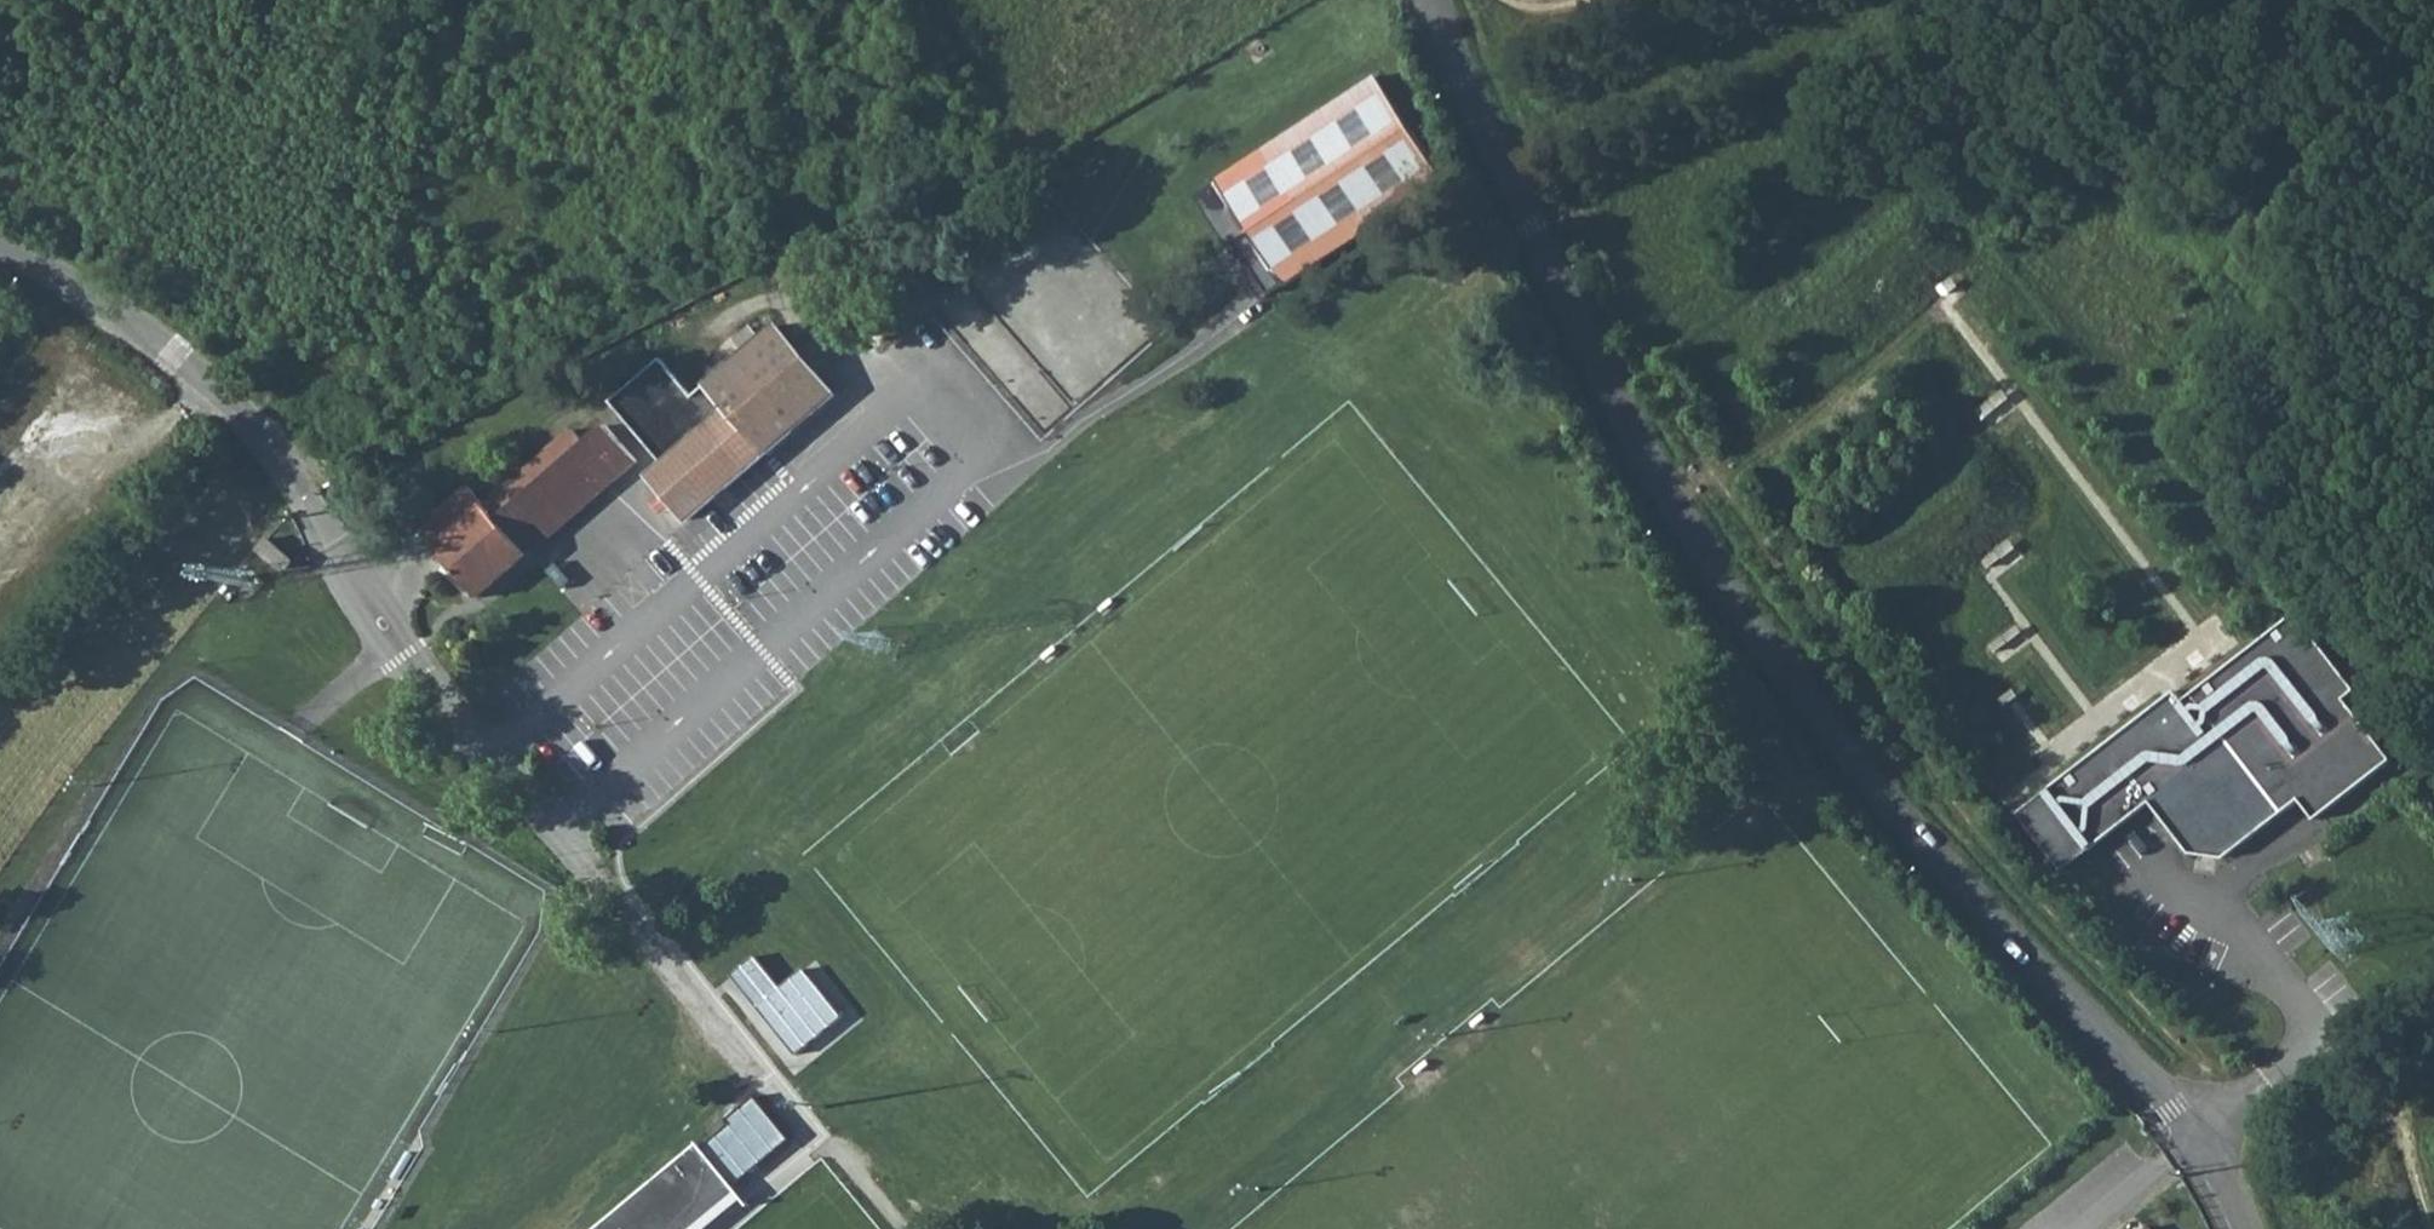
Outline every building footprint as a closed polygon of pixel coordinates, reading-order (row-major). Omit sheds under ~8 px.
[(1452,184),(1383,77),(1220,183),(1288,289),(1452,184)] [(736,352),(760,331),(745,315),(722,335),(736,352)] [(657,467),(643,479),(682,523),(826,394),(766,326),(760,331),(736,352),(685,398),(652,361),(603,406),(657,467)] [(458,488),(411,528),(471,602),(525,556),(510,539),(595,467),(609,483),(630,465),(599,429),(578,446),(565,431),(475,507),(458,488)] [(609,483),(595,467),(510,539),(525,556),(609,483)] [(257,548),(249,557),(271,575),(278,566),(257,548)] [(2299,802),(2315,821),(2390,758),(2341,699),(2352,690),(2290,617),(2178,708),(2170,698),(2017,827),(2064,883),(2150,811),(2191,860),(2226,863),(2299,802)] [(730,983),(795,1063),(841,1025),(802,977),(779,996),(753,964),(730,983)] [(605,1228),(695,1228),(741,1193),(702,1148),(605,1228)]
